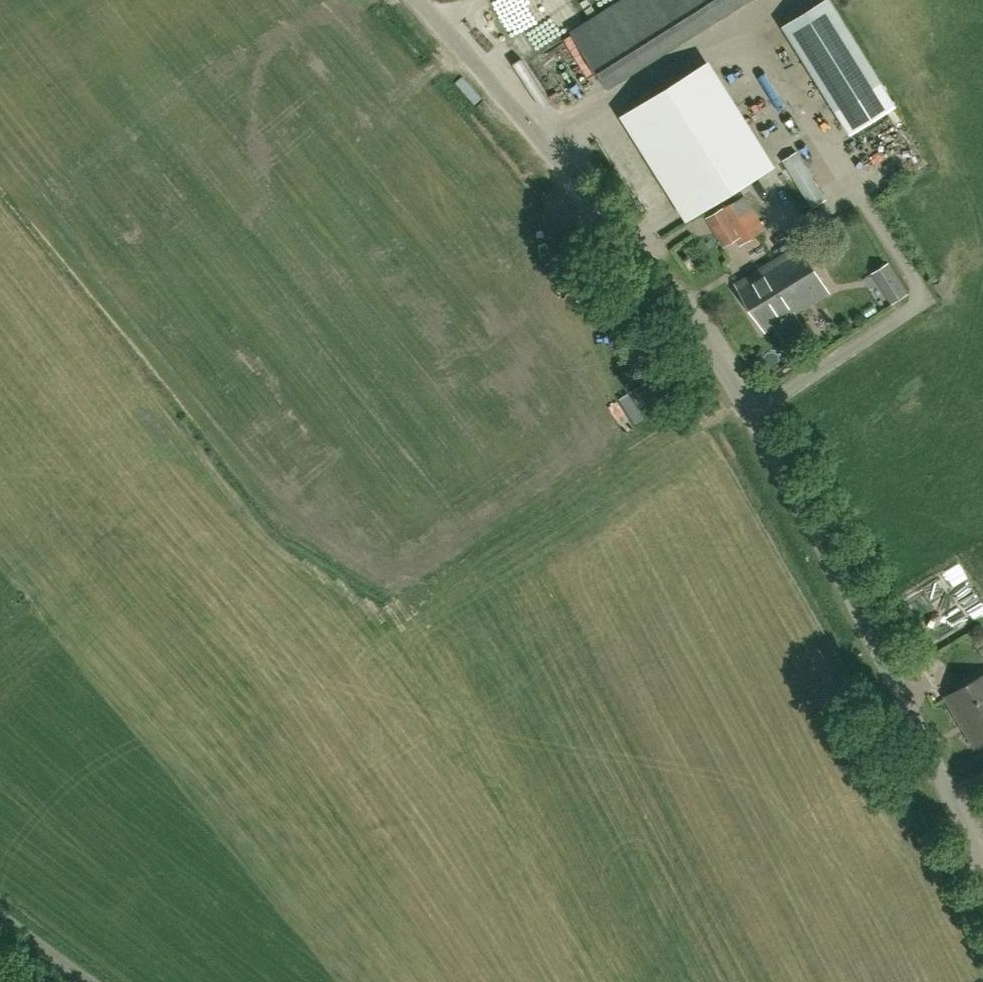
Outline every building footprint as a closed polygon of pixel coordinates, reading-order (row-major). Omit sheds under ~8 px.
[(599,84),(684,37),(675,22),(687,16),(686,15),(706,4),(719,29),(771,0),(622,0),(569,30),(599,84)] [(850,134),(896,106),(829,0),(826,0),(783,27),(850,134)] [(701,66),(623,114),(688,218),(766,170),(701,66)] [(826,199),(791,143),(786,146),(776,152),(787,169),(811,208),(826,199)] [(740,236),(735,239),(740,247),(766,231),(745,196),(724,209),(740,236)] [(765,331),(827,291),(799,247),(737,287),(765,331)] [(982,743),(982,675),(946,697),(975,747),(982,743)]
